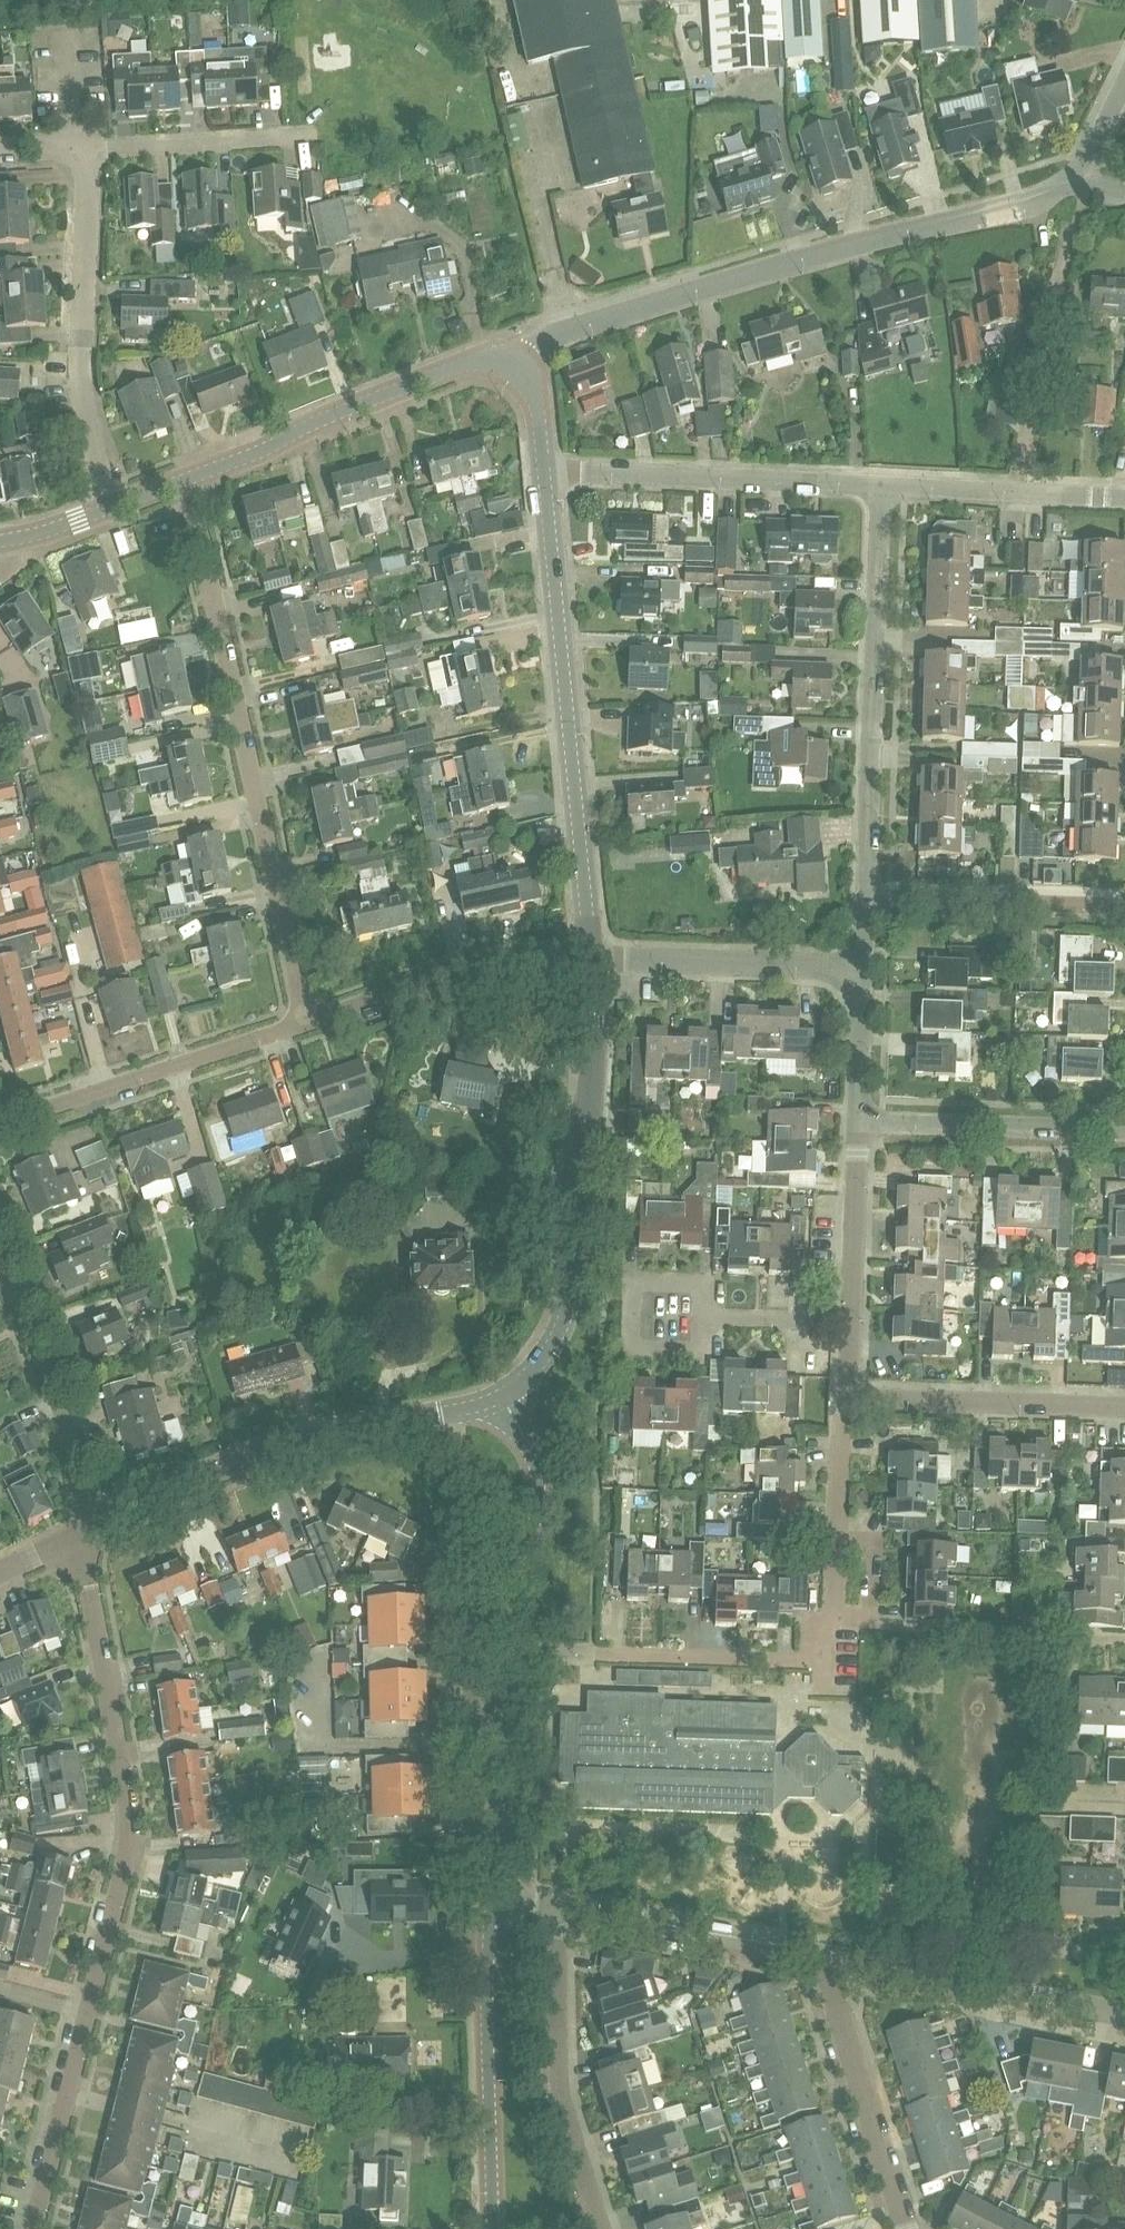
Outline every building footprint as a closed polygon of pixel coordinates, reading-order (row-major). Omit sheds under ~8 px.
[(228,19),(249,18),(248,0),(226,0),(228,19)] [(649,174),(653,173),(623,42),(616,0),(527,0),(513,3),(527,66),(554,60),(583,188),(633,177),(649,174)] [(710,10),(716,10),(718,43),(725,42),(727,75),(766,72),(766,70),(783,69),(779,0),(709,0),(710,10)] [(785,40),(821,38),(818,0),(782,0),(785,40)] [(918,42),(916,0),(860,0),(863,46),(918,42)] [(975,0),(918,0),(921,54),(978,50),(975,0)] [(1023,7),(1065,23),(1072,4),(1075,5),(1077,0),(1026,0),(1023,7)] [(201,34),(201,12),(189,12),(190,35),(201,34)] [(865,63),(873,62),(880,55),(880,46),(864,47),(865,63)] [(254,77),(267,76),(265,48),(251,49),(252,65),(230,66),(228,66),(230,107),(256,105),(254,77)] [(205,108),(230,107),(228,66),(230,66),(229,50),(204,51),(202,52),(188,53),(190,82),(203,81),(205,108)] [(175,70),(151,72),(154,112),(179,110),(177,82),(190,82),(188,53),(174,54),(175,70)] [(154,112),(151,72),(150,55),(125,57),(111,58),(113,87),(126,86),(127,103),(128,113),(128,118),(148,117),(147,112),(154,112)] [(1034,59),(1004,67),(1008,86),(1013,85),(1024,131),(1029,130),(1030,134),(1033,136),(1042,134),(1043,130),(1042,127),(1058,123),(1055,109),(1068,106),(1065,91),(1068,90),(1070,87),(1068,78),(1065,77),(1061,77),(1060,73),(1038,78),(1034,59)] [(854,90),(852,64),(833,66),(836,92),(854,90)] [(13,67),(2,68),(6,121),(31,120),(28,81),(14,81),(13,67)] [(918,164),(913,146),(916,146),(913,134),(910,135),(905,119),(920,114),(910,80),(893,85),(898,102),(866,111),(885,174),(887,173),(889,180),(902,176),(900,169),(918,164)] [(948,156),(951,155),(952,162),(965,158),(964,152),(966,152),(967,155),(978,152),(978,149),(996,145),(990,120),(1004,117),(997,86),(981,90),(986,112),(941,122),(948,156)] [(696,92),(696,105),(709,104),(709,91),(696,92)] [(801,135),(804,145),(818,191),(820,190),(822,196),(835,192),(833,186),(851,181),(842,152),(856,148),(846,114),(831,119),(833,125),(801,135)] [(774,199),(768,180),(785,175),(775,142),(757,147),(758,150),(715,163),(720,180),(718,180),(728,213),(746,208),(746,211),(758,208),(757,205),(774,199)] [(476,149),(471,151),(462,153),(464,161),(463,161),(468,177),(484,173),(480,157),(479,158),(476,149)] [(436,167),(456,162),(454,152),(434,156),(436,167)] [(299,182),(284,183),(283,171),(252,173),(255,220),(285,218),(286,232),(302,231),(300,198),(299,182)] [(323,199),(321,174),(303,175),(304,200),(323,199)] [(654,197),(649,174),(633,177),(638,201),(612,207),(620,239),(648,232),(650,236),(667,232),(658,197),(654,197)] [(219,227),(220,232),(221,244),(235,243),(233,231),(231,199),(218,200),(217,191),(212,192),(212,175),(183,176),(186,229),(219,227)] [(175,245),(175,235),(173,211),(172,184),(156,185),(155,178),(124,180),(127,230),(151,228),(152,246),(160,245),(175,245)] [(0,192),(0,219),(26,217),(24,190),(0,192)] [(387,212),(379,198),(365,206),(374,220),(387,212)] [(358,241),(349,199),(316,206),(325,248),(358,241)] [(27,243),(26,217),(0,219),(0,245),(27,243)] [(403,229),(385,231),(387,247),(405,245),(403,229)] [(446,289),(448,289),(438,241),(415,246),(421,277),(412,279),(413,285),(412,285),(415,296),(430,293),(431,297),(447,294),(446,289)] [(375,319),(373,309),(391,305),(386,285),(399,282),(401,287),(412,285),(413,285),(412,279),(421,277),(415,246),(399,250),(400,252),(356,262),(367,311),(369,320),(375,319)] [(3,292),(4,305),(42,302),(40,276),(7,278),(6,261),(0,262),(0,293),(3,292)] [(1015,267),(982,273),(988,305),(980,307),(983,327),(1024,320),(1015,267)] [(1108,319),(1108,315),(1124,316),(1124,281),(1094,279),(1091,318),(1093,318),(1093,327),(1084,327),(1082,341),(1106,343),(1108,319)] [(124,298),(124,299),(119,299),(119,317),(123,318),(123,329),(126,329),(126,340),(148,341),(148,330),(168,331),(169,300),(183,300),(183,282),(151,281),(151,299),(124,298)] [(931,317),(922,283),(870,298),(876,321),(859,326),(861,357),(866,376),(895,368),(889,349),(885,351),(880,332),(931,317)] [(327,368),(312,327),(311,325),(325,319),(315,292),(290,302),(301,332),(263,346),(277,382),(296,375),(298,379),(327,368)] [(42,302),(4,305),(4,317),(0,317),(0,344),(9,344),(9,329),(43,327),(42,302)] [(791,315),(771,321),(752,326),(756,343),(742,347),(747,366),(796,352),(798,359),(824,352),(814,316),(793,322),(791,315)] [(974,320),(954,324),(960,354),(980,350),(974,320)] [(667,391),(642,397),(652,434),(669,429),(665,407),(670,406),(670,409),(701,400),(696,382),(687,346),(657,354),(667,390),(667,391)] [(1026,348),(1008,349),(1008,365),(1027,365),(1026,348)] [(859,377),(857,351),(842,352),(844,378),(859,377)] [(707,403),(735,400),(732,353),(703,354),(707,403)] [(610,385),(599,356),(566,368),(577,397),(582,396),(587,410),(607,403),(602,388),(610,385)] [(172,427),(162,400),(180,394),(166,359),(151,365),(156,380),(121,394),(130,417),(135,415),(144,438),(172,427)] [(183,360),(174,363),(178,374),(187,370),(184,364),(183,360)] [(925,363),(909,367),(914,385),(929,382),(925,363)] [(175,375),(177,381),(187,408),(200,403),(204,415),(252,396),(240,367),(194,385),(190,376),(187,370),(175,375)] [(19,370),(0,369),(0,398),(17,399),(19,370)] [(1021,391),(1026,373),(1012,370),(1008,387),(1021,391)] [(1116,391),(1088,388),(1085,424),(1114,426),(1116,391)] [(632,439),(652,434),(642,397),(622,403),(632,439)] [(726,436),(724,405),(709,406),(712,438),(726,436)] [(35,437),(31,417),(16,419),(20,440),(35,437)] [(481,443),(453,450),(461,481),(488,474),(487,469),(481,443)] [(9,503),(37,498),(30,461),(29,461),(26,446),(1,451),(3,466),(2,466),(5,482),(0,483),(0,504),(9,503)] [(434,487),(461,481),(453,450),(426,457),(434,487)] [(387,466),(360,472),(375,534),(389,531),(381,499),(394,496),(387,466)] [(492,467),(487,469),(488,474),(489,477),(497,475),(495,467),(492,467)] [(339,509),(356,505),(360,519),(359,520),(364,538),(375,535),(375,534),(360,472),(332,479),(339,509)] [(296,488),(269,495),(276,523),(303,516),(296,488)] [(502,532),(499,519),(499,518),(487,521),(483,506),(480,506),(476,489),(464,492),(469,512),(470,512),(476,538),(502,532)] [(469,512),(464,492),(454,494),(459,515),(469,512)] [(279,545),(279,540),(280,539),(276,523),(269,495),(243,501),(254,546),(270,542),(271,547),(279,545)] [(652,516),(615,515),(614,544),(624,544),(624,561),(683,562),(683,549),(668,548),(669,516),(652,516)] [(407,523),(414,550),(428,547),(422,520),(407,523)] [(736,521),(721,520),(718,570),(733,571),(736,521)] [(837,554),(838,522),(794,521),(794,523),(767,523),(766,562),(792,563),(792,553),(811,553),(811,560),(815,565),(827,565),(831,561),(831,554),(837,554)] [(929,541),(929,569),(984,571),(984,559),(970,558),(971,525),(944,524),(944,525),(939,526),(936,529),(935,533),(934,533),(934,539),(934,542),(929,541)] [(329,544),(327,534),(311,538),(320,575),(336,571),(329,544)] [(344,541),(329,544),(336,571),(350,567),(344,541)] [(1023,572),(1025,543),(1010,542),(1009,571),(1023,572)] [(1030,543),(1028,572),(1043,573),(1044,543),(1030,543)] [(1084,573),(1084,572),(1124,574),(1124,546),(1085,544),(1085,563),(1071,562),(1070,573),(1084,573)] [(444,564),(448,582),(418,588),(421,599),(485,585),(479,556),(461,560),(458,545),(430,552),(433,566),(444,564)] [(690,547),(690,562),(713,562),(713,548),(690,547)] [(63,567),(71,591),(78,609),(78,608),(84,624),(99,618),(94,603),(119,594),(105,552),(63,567)] [(365,563),(369,578),(383,574),(379,560),(365,563)] [(787,566),(769,566),(769,575),(787,576),(787,566)] [(713,585),(714,568),(685,567),(684,584),(713,585)] [(929,569),(928,596),(969,598),(969,597),(969,583),(972,583),(977,588),(983,588),(984,571),(929,569)] [(262,576),(266,592),(293,585),(289,570),(262,576)] [(316,577),(320,593),(349,586),(345,570),(316,577)] [(1084,573),(1083,600),(1124,602),(1124,577),(1124,574),(1084,572),(1084,573)] [(717,590),(725,591),(724,592),(771,593),(772,576),(725,575),(725,576),(717,576),(717,590)] [(1012,576),(1010,599),(1025,600),(1026,577),(1012,576)] [(1040,577),(1026,577),(1025,600),(1039,600),(1040,577)] [(660,618),(661,582),(624,581),(622,617),(660,618)] [(491,615),(485,585),(421,599),(424,614),(454,608),(457,623),(491,615)] [(716,608),(716,590),(699,589),(698,608),(716,608)] [(780,608),(797,609),(796,630),(794,638),(814,638),(815,631),(833,631),(834,594),(797,593),(780,592),(780,608)] [(968,626),(968,609),(983,609),(984,597),(969,597),(969,598),(928,596),(927,624),(968,626)] [(22,656),(52,636),(27,597),(0,614),(0,621),(22,656)] [(1123,629),(1124,602),(1083,600),(1082,627),(1123,629)] [(334,612),(317,617),(313,601),(300,605),(271,612),(277,638),(337,622),(334,612)] [(313,657),(309,642),(340,634),(337,622),(277,638),(284,664),(313,657)] [(64,644),(67,655),(84,650),(76,625),(59,629),(64,644)] [(995,628),(995,642),(1024,643),(1024,628),(995,628)] [(1052,629),(1024,628),(1024,643),(1052,643),(1052,629)] [(420,633),(383,641),(386,656),(415,650),(416,651),(423,649),(420,633)] [(717,654),(717,638),(684,636),(683,653),(717,654)] [(1023,657),(1024,643),(995,642),(995,656),(1023,657)] [(1081,661),(1081,660),(1081,644),(1052,643),(1024,643),(1023,657),(1051,658),(1051,662),(1071,662),(1071,661),(1081,661)] [(670,651),(656,651),(656,645),(641,644),(641,650),(632,650),(630,687),(668,689),(670,651)] [(386,660),(382,646),(339,657),(342,671),(386,660)] [(722,663),(751,663),(751,647),(723,646),(722,663)] [(419,666),(416,651),(415,650),(386,656),(390,672),(419,666)] [(96,653),(67,659),(70,673),(99,667),(96,653)] [(131,659),(138,692),(144,690),(185,681),(180,654),(148,661),(147,656),(135,658),(134,659),(131,659)] [(488,654),(458,661),(457,655),(440,659),(448,692),(494,682),(488,654)] [(976,670),(976,658),(925,657),(925,683),(965,684),(966,670),(976,670)] [(1122,661),(1081,660),(1081,661),(1080,687),(1121,688),(1122,661)] [(771,680),(793,681),(793,700),(791,709),(812,710),(813,701),(830,702),(831,665),(794,664),(772,662),(771,680)] [(344,691),(388,680),(385,663),(340,674),(344,691)] [(163,722),(162,716),(192,709),(185,681),(144,690),(138,692),(145,726),(163,722)] [(501,710),(494,682),(448,692),(440,694),(443,708),(466,703),(469,717),(501,710)] [(925,683),(924,711),(965,712),(965,684),(925,683)] [(1007,709),(1022,709),(1023,686),(1008,686),(1007,709)] [(1037,687),(1023,686),(1022,709),(1045,710),(1045,688),(1036,688),(1037,687)] [(1080,687),(1079,715),(1120,716),(1121,688),(1080,687)] [(415,688),(394,692),(396,704),(417,699),(417,700),(424,698),(423,693),(416,694),(415,688)] [(4,700),(17,744),(48,735),(35,691),(4,700)] [(291,702),(297,728),(357,715),(357,713),(368,711),(368,705),(362,701),(355,703),(354,700),(323,707),(320,696),(291,702)] [(420,710),(417,700),(417,699),(396,704),(398,715),(420,710)] [(736,700),(722,699),(720,699),(719,715),(726,715),(734,716),(746,716),(750,716),(750,710),(736,710),(736,700)] [(707,701),(709,724),(716,723),(715,715),(717,715),(717,700),(707,701)] [(679,721),(679,708),(702,707),(701,701),(675,702),(675,706),(640,705),(640,718),(629,718),(628,750),(674,751),(674,750),(686,750),(686,732),(675,731),(675,720),(679,721)] [(82,709),(87,729),(103,725),(99,706),(82,709)] [(923,739),(962,741),(964,741),(965,712),(924,711),(923,739)] [(332,749),(329,735),(360,729),(360,727),(370,726),(369,714),(358,716),(357,715),(297,728),(303,755),(332,749)] [(1018,715),(1003,715),(1003,723),(1018,723),(1018,715)] [(1120,716),(1079,715),(1063,715),(1062,742),(1119,744),(1120,716)] [(762,734),(762,718),(746,717),(746,716),(734,716),(733,733),(762,734)] [(431,727),(404,734),(402,735),(406,750),(435,744),(431,727)] [(116,730),(87,736),(90,750),(92,750),(118,744),(116,730)] [(808,742),(808,733),(768,733),(767,742),(754,742),(753,789),(780,790),(780,771),(781,767),(805,768),(805,780),(827,781),(828,761),(825,760),(826,743),(808,742)] [(406,750),(402,735),(336,750),(340,768),(357,764),(357,763),(386,756),(386,757),(407,753),(406,750)] [(1018,744),(964,741),(962,741),(961,756),(988,756),(1018,757),(1018,744)] [(129,756),(126,742),(118,744),(92,750),(94,764),(129,756)] [(167,750),(171,766),(138,773),(141,786),(149,784),(149,783),(205,771),(199,744),(167,750)] [(1023,744),(1023,757),(1052,758),(1052,745),(1023,744)] [(411,768),(439,761),(435,745),(407,751),(411,768)] [(454,759),(460,787),(504,777),(498,750),(454,759)] [(357,764),(357,765),(361,780),(390,774),(386,757),(386,756),(357,763),(357,764)] [(1017,775),(1018,757),(988,756),(987,774),(1017,775)] [(1023,757),(1022,773),(1051,773),(1052,758),(1023,757)] [(714,767),(683,770),(684,789),(715,787),(714,767)] [(211,799),(205,771),(149,783),(149,784),(152,797),(176,792),(179,806),(211,799)] [(982,784),(983,773),(922,771),(921,798),(962,799),(962,783),(982,784)] [(1077,776),(1076,802),(1117,803),(1118,777),(1077,776)] [(428,777),(413,781),(416,797),(432,794),(428,777)] [(452,803),(460,801),(463,816),(479,813),(511,806),(504,777),(460,787),(449,789),(452,803)] [(115,789),(112,778),(102,781),(105,791),(115,789)] [(17,797),(13,781),(0,785),(0,801),(17,797)] [(676,811),(674,782),(627,785),(629,814),(676,811)] [(341,786),(311,793),(317,819),(346,812),(357,810),(355,799),(356,799),(353,784),(341,786)] [(42,802),(39,785),(26,788),(30,805),(42,802)] [(103,796),(106,814),(121,810),(117,793),(103,796)] [(356,799),(355,799),(357,810),(378,805),(376,795),(356,799)] [(921,798),(920,826),(961,827),(962,799),(921,798)] [(1076,802),(1075,830),(1116,831),(1117,803),(1076,802)] [(346,812),(317,819),(323,846),(336,843),(352,840),(349,825),(381,818),(378,805),(357,810),(346,812)] [(1015,829),(1016,807),(1001,807),(1001,828),(1015,829)] [(1021,807),(1020,829),(1035,829),(1036,808),(1021,807)] [(157,816),(111,825),(114,840),(116,840),(116,839),(147,832),(147,833),(160,830),(157,816)] [(703,818),(704,831),(716,830),(715,817),(703,818)] [(25,825),(23,818),(15,820),(15,818),(0,822),(0,832),(25,825)] [(793,845),(783,845),(782,831),(757,833),(758,847),(739,848),(741,883),(799,879),(800,893),(825,891),(822,844),(821,844),(819,820),(791,822),(793,845)] [(451,823),(423,829),(426,843),(455,837),(451,823)] [(0,832),(0,840),(19,836),(19,833),(26,831),(25,825),(0,832)] [(975,828),(961,827),(920,826),(919,854),(960,855),(960,839),(975,839),(975,828)] [(503,827),(476,833),(480,849),(507,843),(503,827)] [(1015,858),(1015,829),(1001,828),(1000,857),(1015,858)] [(1020,844),(1043,845),(1044,830),(1035,829),(1020,829),(1020,844)] [(1063,860),(1074,859),(1115,860),(1116,831),(1075,830),(1075,843),(1063,842),(1063,860)] [(151,849),(147,833),(147,832),(116,839),(116,840),(119,856),(151,849)] [(188,842),(192,859),(161,865),(163,876),(225,863),(219,835),(188,842)] [(336,848),(339,861),(369,855),(365,842),(336,848)] [(1043,845),(1020,844),(1019,858),(1043,859),(1043,845)] [(494,855),(493,855),(491,851),(481,853),(493,909),(520,903),(517,891),(528,888),(524,868),(498,874),(494,855)] [(468,860),(472,879),(458,883),(465,915),(493,909),(481,853),(479,854),(480,858),(468,860)] [(532,869),(549,865),(547,853),(530,857),(532,869)] [(382,854),(369,857),(372,873),(385,870),(382,854)] [(374,880),(372,873),(369,857),(369,856),(340,862),(344,879),(360,875),(361,882),(360,882),(364,903),(350,906),(351,908),(354,925),(357,938),(385,932),(378,900),(374,880)] [(140,944),(137,930),(118,862),(81,872),(107,971),(145,961),(140,944)] [(231,891),(225,863),(163,876),(166,888),(180,885),(185,905),(159,910),(162,924),(191,918),(188,907),(203,904),(202,897),(231,891)] [(10,885),(37,878),(35,870),(8,877),(10,885)] [(387,877),(374,880),(378,900),(385,932),(412,926),(406,894),(391,897),(387,877)] [(37,878),(10,885),(12,894),(39,887),(37,878)] [(6,934),(25,929),(49,923),(45,908),(2,919),(6,934)] [(168,938),(165,924),(137,930),(140,944),(168,938)] [(194,966),(214,961),(245,954),(239,927),(208,934),(211,948),(191,952),(194,966)] [(64,974),(61,964),(53,966),(53,967),(33,972),(29,955),(41,952),(40,948),(54,943),(50,928),(39,931),(0,942),(0,990),(64,974)] [(1074,981),(1074,993),(1074,994),(1087,994),(1087,995),(1114,996),(1115,966),(1093,966),(1095,937),(1062,936),(1062,951),(1061,951),(1060,980),(1074,981)] [(928,989),(946,990),(968,990),(969,978),(983,978),(984,948),(952,947),(951,961),(929,960),(928,989)] [(251,982),(245,954),(214,961),(220,989),(251,982)] [(162,957),(146,961),(150,975),(166,971),(162,957)] [(177,1012),(166,971),(150,975),(161,1017),(177,1012)] [(121,986),(102,992),(116,1034),(148,1024),(135,982),(134,982),(131,973),(118,978),(121,986)] [(37,990),(58,985),(57,981),(65,979),(64,974),(0,990),(0,1008),(2,1017),(30,1010),(26,996),(38,993),(37,990)] [(60,988),(64,1002),(73,1000),(70,985),(60,988)] [(922,1032),(940,1032),(962,1033),(962,1032),(963,1020),(978,1021),(978,1011),(986,1011),(987,991),(968,990),(946,990),(946,1003),(923,1002),(922,1032)] [(1000,993),(1000,1009),(1013,1009),(1014,993),(1000,993)] [(1068,1023),(1068,1036),(1081,1037),(1081,1038),(1108,1039),(1110,1009),(1087,1008),(1087,995),(1087,994),(1074,994),(1074,993),(1055,993),(1054,1023),(1068,1023)] [(723,1057),(722,1062),(723,1062),(737,1063),(737,1058),(767,1059),(768,1020),(758,1020),(759,1008),(738,1008),(737,1034),(723,1034),(722,1057),(723,1057)] [(2,1017),(9,1043),(36,1036),(30,1010),(2,1017)] [(779,1021),(768,1020),(767,1059),(797,1060),(797,1069),(812,1070),(813,1037),(799,1037),(800,1010),(780,1010),(779,1021)] [(67,1020),(57,1022),(55,1014),(43,1016),(45,1025),(46,1025),(48,1033),(69,1028),(67,1020)] [(499,1083),(500,1078),(484,1074),(482,1023),(457,1024),(459,1069),(449,1067),(442,1103),(491,1113),(497,1083),(499,1083)] [(72,1037),(69,1028),(48,1033),(51,1043),(60,1041),(72,1037)] [(648,1028),(648,1040),(648,1054),(633,1054),(632,1104),(646,1104),(646,1083),(648,1083),(648,1077),(677,1078),(678,1040),(669,1040),(669,1029),(648,1028)] [(723,1057),(722,1057),(709,1057),(710,1030),(689,1030),(689,1040),(678,1040),(677,1078),(707,1079),(707,1085),(722,1086),(723,1062),(722,1062),(723,1057)] [(972,1033),(962,1032),(962,1033),(940,1032),(939,1046),(916,1046),(915,1075),(916,1075),(956,1076),(957,1063),(971,1063),(972,1033)] [(1081,1053),(1081,1038),(1081,1037),(1068,1036),(1049,1035),(1048,1066),(1063,1067),(1062,1080),(1102,1081),(1103,1054),(1081,1053)] [(44,1064),(36,1036),(9,1043),(16,1071),(44,1064)] [(990,1049),(1008,1050),(1009,1037),(991,1037),(990,1049)] [(371,1092),(361,1062),(313,1078),(323,1108),(371,1092)] [(977,1064),(960,1067),(965,1090),(982,1087),(977,1064)] [(282,1122),(272,1092),(225,1108),(235,1138),(282,1122)] [(748,1112),(755,1112),(770,1113),(769,1142),(806,1144),(807,1133),(818,1134),(819,1113),(793,1112),(794,1098),(756,1097),(749,1097),(748,1112)] [(641,1139),(642,1115),(629,1114),(628,1138),(641,1139)] [(178,1121),(120,1139),(131,1173),(133,1173),(139,1190),(173,1179),(168,1161),(189,1155),(178,1121)] [(319,1134),(306,1138),(305,1138),(314,1166),(327,1162),(342,1157),(333,1130),(319,1134)] [(718,1142),(719,1130),(705,1130),(705,1141),(718,1142)] [(302,1170),(314,1166),(305,1138),(293,1142),(302,1170)] [(627,1139),(627,1154),(633,1154),(638,1158),(646,1151),(641,1145),(640,1140),(627,1139)] [(753,1173),(762,1174),(761,1187),(790,1188),(791,1174),(816,1175),(817,1155),(806,1154),(806,1144),(769,1142),(769,1143),(753,1142),(753,1173)] [(82,1198),(73,1174),(58,1180),(48,1156),(18,1168),(26,1189),(24,1189),(35,1217),(82,1198)] [(88,1183),(114,1173),(109,1159),(83,1169),(88,1183)] [(187,1171),(201,1217),(228,1208),(214,1163),(187,1171)] [(703,1222),(717,1223),(718,1206),(718,1195),(717,1195),(718,1164),(697,1163),(697,1181),(683,1194),(683,1199),(673,1199),(671,1236),(682,1236),(681,1247),(702,1248),(703,1222)] [(425,1174),(426,1198),(450,1198),(449,1173),(425,1174)] [(918,1175),(918,1190),(898,1189),(898,1209),(909,1210),(908,1219),(946,1221),(947,1192),(953,1192),(954,1177),(925,1176),(918,1175)] [(971,1185),(981,1185),(981,1176),(972,1176),(971,1185)] [(981,1246),(983,1246),(983,1250),(994,1250),(994,1246),(997,1246),(997,1233),(998,1233),(998,1228),(1028,1229),(1030,1190),(1019,1190),(1020,1179),(999,1178),(998,1204),(984,1204),(983,1233),(982,1233),(981,1246)] [(1057,1248),(1072,1249),(1072,1236),(1073,1236),(1074,1207),(1060,1207),(1061,1181),(1040,1180),(1040,1190),(1030,1190),(1028,1229),(1058,1230),(1058,1235),(1057,1235),(1057,1248)] [(641,1220),(641,1233),(640,1246),(661,1247),(661,1235),(671,1236),(673,1199),(643,1198),(644,1181),(629,1181),(628,1219),(641,1220)] [(1112,1227),(1124,1227),(1124,1183),(1108,1182),(1107,1197),(1113,1197),(1112,1227)] [(722,1190),(724,1204),(740,1202),(738,1188),(722,1190)] [(791,1197),(790,1208),(805,1209),(805,1197),(791,1197)] [(718,1206),(717,1223),(716,1245),(729,1246),(728,1272),(749,1273),(749,1261),(760,1262),(761,1224),(732,1223),(732,1207),(718,1206)] [(85,1275),(101,1269),(100,1267),(109,1263),(103,1248),(114,1243),(102,1215),(56,1234),(63,1249),(47,1256),(60,1287),(64,1285),(68,1295),(90,1286),(85,1275)] [(791,1225),(761,1224),(760,1262),(770,1262),(769,1273),(791,1274),(792,1248),(805,1248),(806,1216),(792,1215),(791,1225)] [(961,1240),(945,1240),(946,1221),(908,1219),(908,1231),(897,1230),(896,1251),(922,1252),(922,1265),(950,1266),(951,1261),(961,1261),(961,1240)] [(1105,1257),(1097,1257),(1097,1272),(1103,1272),(1124,1272),(1124,1227),(1112,1227),(1111,1257),(1105,1257)] [(470,1286),(469,1246),(466,1246),(466,1233),(433,1234),(434,1247),(412,1248),(412,1260),(408,1260),(408,1273),(412,1273),(413,1288),(430,1288),(430,1292),(452,1291),(452,1287),(470,1286)] [(957,1266),(950,1266),(922,1265),(922,1279),(895,1278),(895,1299),(906,1299),(906,1309),(943,1311),(944,1281),(950,1282),(950,1281),(957,1281),(957,1266)] [(1103,1316),(1124,1317),(1124,1272),(1103,1272),(1102,1287),(1104,1287),(1103,1316)] [(158,1305),(156,1295),(152,1296),(146,1283),(118,1294),(123,1308),(143,1300),(146,1310),(158,1305)] [(1015,1347),(1026,1348),(1027,1310),(997,1309),(997,1303),(982,1303),(981,1332),(994,1332),(993,1358),(1015,1358),(1015,1347)] [(1056,1334),(1070,1334),(1071,1334),(1071,1306),(1056,1306),(1056,1311),(1027,1310),(1026,1348),(1035,1348),(1035,1359),(1055,1359),(1056,1334)] [(190,1327),(188,1313),(187,1309),(166,1313),(169,1330),(190,1327)] [(904,1355),(919,1355),(947,1356),(948,1341),(942,1341),(943,1311),(906,1309),(905,1320),(894,1319),(893,1340),(905,1341),(904,1355)] [(128,1339),(117,1310),(103,1316),(103,1321),(81,1330),(90,1354),(128,1339)] [(1102,1362),(1105,1362),(1105,1367),(1114,1367),(1115,1362),(1124,1362),(1124,1317),(1103,1316),(1102,1346),(1083,1346),(1082,1361),(1102,1362)] [(174,1353),(184,1350),(181,1342),(171,1345),(174,1353)] [(303,1376),(294,1346),(230,1364),(239,1395),(303,1376)] [(711,1387),(710,1410),(709,1427),(723,1427),(723,1416),(725,1416),(725,1411),(755,1412),(756,1374),(745,1373),(746,1362),(725,1361),(724,1388),(711,1387)] [(766,1374),(756,1374),(755,1412),(785,1413),(785,1418),(800,1419),(801,1391),(799,1391),(800,1377),(787,1377),(788,1364),(766,1363),(766,1374)] [(1107,1371),(1106,1386),(1124,1387),(1124,1372),(1107,1371)] [(636,1430),(665,1431),(666,1393),(656,1392),(656,1381),(635,1380),(635,1407),(621,1406),(620,1435),(636,1435),(636,1430)] [(708,1452),(709,1427),(710,1410),(697,1409),(698,1382),(677,1382),(677,1393),(666,1393),(665,1431),(694,1432),(694,1451),(708,1452)] [(169,1449),(168,1447),(152,1391),(107,1404),(112,1423),(119,1422),(129,1460),(169,1449)] [(21,1422),(5,1431),(12,1443),(14,1442),(23,1458),(36,1451),(21,1422)] [(187,1425),(170,1428),(172,1442),(189,1440),(187,1425)] [(1066,1425),(1066,1434),(1080,1435),(1080,1425),(1066,1425)] [(774,1449),(788,1450),(788,1439),(774,1438),(774,1449)] [(1002,1489),(1020,1490),(1021,1450),(1006,1449),(1006,1440),(990,1439),(990,1449),(976,1449),(975,1488),(990,1488),(990,1479),(1003,1480),(1002,1489)] [(952,1457),(939,1456),(940,1442),(899,1441),(898,1455),(889,1454),(888,1469),(898,1470),(897,1485),(938,1487),(939,1477),(951,1478),(952,1457)] [(1049,1491),(1060,1491),(1064,1491),(1065,1452),(1051,1451),(1052,1442),(1036,1441),(1036,1450),(1021,1450),(1020,1490),(1037,1490),(1037,1481),(1050,1482),(1049,1491)] [(781,1461),(781,1458),(787,1458),(788,1450),(774,1449),(753,1448),(753,1449),(741,1449),(740,1464),(758,1464),(757,1494),(795,1495),(795,1485),(806,1485),(807,1462),(781,1461)] [(1101,1493),(1124,1493),(1124,1449),(1102,1448),(1102,1464),(1112,1464),(1111,1476),(1101,1475),(1101,1493)] [(628,1474),(647,1475),(648,1461),(629,1460),(628,1474)] [(31,1466),(6,1478),(12,1491),(11,1491),(26,1524),(55,1510),(39,1477),(37,1478),(31,1466)] [(896,1530),(908,1530),(936,1531),(937,1517),(927,1516),(928,1504),(938,1504),(938,1487),(897,1485),(897,1501),(887,1501),(887,1516),(896,1516),(896,1530)] [(369,1536),(381,1509),(356,1498),(344,1492),(337,1507),(328,1525),(341,1531),(344,1524),(369,1536)] [(1087,1536),(1099,1537),(1124,1538),(1124,1493),(1101,1493),(1100,1511),(1100,1523),(1087,1523),(1087,1536)] [(738,1524),(738,1538),(778,1540),(778,1527),(805,1528),(806,1506),(794,1506),(795,1495),(757,1494),(756,1524),(738,1524)] [(381,1509),(369,1536),(394,1548),(391,1554),(403,1560),(406,1555),(412,1558),(425,1531),(419,1529),(419,1527),(381,1509)] [(975,1515),(975,1531),(991,1531),(990,1514),(975,1515)] [(962,1516),(958,1524),(966,1528),(970,1520),(962,1516)] [(251,1532),(264,1563),(289,1553),(277,1521),(251,1532)] [(330,1587),(333,1585),(345,1580),(322,1521),(306,1528),(330,1587)] [(1048,1522),(1017,1521),(1017,1534),(1047,1535),(1048,1522)] [(719,1524),(705,1524),(705,1536),(719,1537),(719,1524)] [(907,1560),(906,1574),(947,1576),(947,1564),(957,1564),(958,1545),(948,1545),(949,1531),(936,1531),(908,1530),(908,1545),(917,1545),(916,1560),(907,1560)] [(238,1574),(264,1563),(251,1532),(225,1542),(238,1574)] [(1099,1537),(1087,1536),(1086,1550),(1077,1550),(1076,1568),(1086,1569),(1086,1581),(1124,1582),(1124,1568),(1116,1567),(1117,1553),(1124,1553),(1124,1538),(1099,1537)] [(649,1590),(659,1590),(660,1552),(631,1551),(631,1540),(616,1540),(615,1574),(629,1574),(628,1600),(648,1601),(649,1590)] [(691,1553),(660,1552),(659,1590),(670,1590),(669,1602),(690,1602),(690,1588),(704,1588),(704,1577),(704,1571),(705,1571),(706,1543),(691,1543),(691,1553)] [(298,1560),(312,1592),(326,1587),(313,1555),(298,1560)] [(184,1558),(158,1569),(171,1601),(197,1590),(184,1558)] [(369,1564),(370,1583),(398,1583),(397,1563),(369,1564)] [(174,1609),(171,1601),(158,1569),(132,1580),(145,1612),(161,1605),(164,1613),(168,1612),(173,1624),(185,1619),(180,1607),(174,1609)] [(278,1581),(273,1569),(261,1574),(266,1586),(278,1581)] [(737,1615),(747,1615),(749,1578),(719,1577),(719,1572),(705,1571),(704,1571),(704,1577),(704,1588),(703,1599),(717,1600),(716,1626),(736,1626),(737,1615)] [(749,1578),(747,1615),(758,1616),(758,1627),(779,1628),(779,1613),(793,1613),(793,1609),(806,1610),(807,1575),(779,1574),(779,1579),(749,1578)] [(946,1588),(947,1576),(906,1574),(906,1588),(915,1589),(915,1604),(905,1604),(905,1619),(945,1620),(945,1606),(955,1607),(956,1589),(946,1588)] [(232,1576),(218,1581),(226,1602),(240,1597),(232,1576)] [(226,1603),(226,1602),(218,1581),(217,1580),(201,1586),(209,1610),(226,1603)] [(272,1598),(277,1596),(283,1593),(278,1581),(266,1586),(272,1598)] [(1124,1593),(1124,1582),(1086,1581),(1085,1594),(1075,1593),(1074,1612),(1062,1612),(1062,1624),(1124,1626),(1124,1612),(1115,1611),(1115,1596),(1124,1597),(1124,1593)] [(401,1588),(357,1589),(357,1607),(371,1606),(371,1626),(421,1624),(421,1601),(401,1601),(401,1588)] [(70,1652),(49,1602),(9,1618),(30,1668),(44,1662),(46,1667),(55,1663),(53,1658),(70,1652)] [(1016,1607),(1015,1622),(1030,1622),(1031,1607),(1016,1607)] [(178,1637),(191,1631),(185,1619),(173,1624),(178,1637)] [(422,1648),(421,1624),(371,1626),(372,1646),(358,1646),(359,1664),(403,1661),(402,1648),(422,1648)] [(332,1649),(332,1664),(350,1664),(350,1649),(332,1649)] [(3,1688),(29,1679),(20,1656),(0,1664),(0,1679),(3,1688)] [(184,1670),(181,1656),(154,1660),(157,1675),(184,1670)] [(251,1661),(229,1665),(232,1683),(255,1679),(251,1661)] [(403,1676),(403,1661),(359,1664),(359,1682),(372,1681),(373,1701),(423,1699),(423,1676),(403,1676)] [(331,1664),(332,1679),(347,1679),(346,1664),(331,1664)] [(1078,1722),(1105,1723),(1107,1679),(1079,1678),(1078,1722)] [(1124,1724),(1124,1680),(1107,1679),(1105,1723),(1124,1724)] [(14,1698),(26,1727),(37,1723),(42,1735),(62,1726),(57,1714),(64,1712),(51,1682),(23,1694),(19,1685),(0,1693),(0,1704),(14,1698)] [(159,1687),(163,1714),(199,1708),(195,1682),(159,1687)] [(771,1814),(772,1795),(814,1796),(831,1815),(840,1815),(859,1797),(860,1788),(849,1777),(849,1769),(864,1770),(864,1757),(836,1756),(818,1736),(805,1736),(785,1755),(773,1754),(775,1707),(662,1703),(662,1697),(588,1695),(587,1739),(578,1739),(578,1734),(571,1728),(560,1727),(559,1783),(575,1784),(574,1808),(771,1814)] [(273,1700),(275,1716),(288,1714),(285,1698),(273,1700)] [(424,1723),(423,1699),(373,1701),(373,1720),(360,1720),(361,1738),(405,1737),(404,1723),(424,1723)] [(166,1740),(203,1735),(199,1708),(163,1714),(166,1740)] [(266,1736),(264,1718),(218,1723),(220,1741),(266,1736)] [(334,1724),(334,1740),(349,1739),(348,1723),(334,1724)] [(290,1735),(272,1737),(273,1751),(292,1749),(290,1735)] [(43,1764),(48,1790),(83,1785),(78,1756),(57,1760),(55,1746),(23,1753),(26,1767),(43,1764)] [(169,1758),(173,1785),(210,1779),(206,1753),(169,1758)] [(1063,1781),(1085,1782),(1086,1757),(1064,1756),(1063,1781)] [(1108,1782),(1124,1783),(1124,1758),(1109,1757),(1108,1782)] [(405,1758),(361,1759),(361,1777),(375,1776),(375,1795),(425,1794),(425,1771),(405,1771),(405,1758)] [(268,1788),(292,1784),(290,1770),(266,1773),(268,1788)] [(173,1785),(177,1810),(213,1805),(210,1779),(173,1785)] [(35,1807),(51,1805),(53,1817),(35,1820),(38,1836),(71,1830),(68,1817),(89,1813),(83,1785),(48,1790),(48,1791),(33,1793),(35,1807)] [(425,1794),(375,1795),(376,1815),(362,1815),(363,1833),(407,1832),(406,1818),(426,1818),(425,1794)] [(180,1837),(217,1832),(213,1805),(177,1810),(180,1837)] [(1070,1841),(1092,1841),(1093,1817),(1071,1816),(1070,1841)] [(1116,1817),(1093,1817),(1092,1841),(1115,1843),(1116,1817)] [(1038,1840),(1039,1822),(1025,1821),(1024,1839),(1038,1840)] [(15,1833),(15,1832),(14,1832),(14,1833),(10,1851),(32,1856),(37,1839),(15,1833)] [(216,1845),(231,1844),(229,1835),(215,1836),(216,1845)] [(345,1844),(346,1857),(363,1858),(362,1843),(345,1844)] [(216,1874),(243,1872),(241,1852),(214,1854),(216,1874)] [(11,1863),(10,1868),(3,1867),(0,1875),(8,1877),(66,1892),(73,1865),(44,1858),(42,1866),(30,1863),(27,1865),(26,1867),(11,1863)] [(252,1872),(272,1881),(278,1868),(258,1858),(252,1872)] [(322,1888),(330,1872),(309,1862),(302,1879),(322,1888)] [(1059,1912),(1089,1913),(1091,1869),(1061,1868),(1059,1912)] [(1118,1914),(1120,1870),(1091,1869),(1089,1913),(1118,1914)] [(355,1888),(355,1914),(372,1914),(372,1920),(393,1920),(393,1923),(404,1923),(404,1920),(425,1920),(425,1882),(409,1882),(409,1873),(390,1873),(390,1882),(372,1882),(372,1888),(355,1888)] [(35,1897),(31,1910),(60,1918),(66,1892),(8,1877),(0,1875),(0,1888),(5,1890),(35,1897)] [(240,1910),(232,1908),(232,1907),(205,1900),(209,1885),(177,1878),(170,1907),(237,1923),(240,1910)] [(293,1904),(268,1961),(304,1977),(315,1954),(316,1955),(321,1944),(320,1943),(330,1920),(324,1918),(331,1900),(309,1890),(301,1907),(293,1904)] [(226,1931),(227,1927),(236,1928),(237,1923),(170,1907),(164,1935),(179,1939),(175,1953),(202,1960),(206,1944),(196,1941),(200,1925),(226,1931)] [(28,1923),(0,1916),(0,1930),(54,1944),(60,1918),(31,1910),(28,1923)] [(54,1944),(0,1930),(0,1947),(7,1948),(8,1951),(20,1954),(18,1963),(47,1970),(54,1944)] [(661,2001),(653,1975),(635,1980),(633,1973),(635,1958),(605,1952),(602,1971),(604,1971),(609,1989),(598,1992),(606,2017),(644,2005),(644,2006),(661,2001)] [(7,1981),(11,1967),(0,1964),(0,1979),(7,1981)] [(147,1965),(140,1993),(184,2004),(188,1988),(207,1993),(210,1980),(147,1965)] [(723,1970),(698,1966),(693,1992),(705,1994),(723,1970)] [(730,2020),(731,2026),(733,2031),(749,2026),(747,2021),(786,2009),(778,1983),(739,1995),(745,2015),(730,2020)] [(133,2021),(184,2033),(196,2036),(199,2024),(180,2019),(184,2004),(140,1993),(133,2021)] [(676,2039),(702,2033),(694,2001),(668,2007),(676,2039)] [(349,2004),(349,2014),(363,2014),(363,2004),(349,2004)] [(639,2035),(643,2047),(646,2047),(671,2039),(663,2013),(648,2017),(644,2006),(644,2005),(606,2017),(602,2018),(610,2044),(639,2035)] [(794,2033),(786,2009),(747,2021),(749,2026),(753,2039),(727,2048),(730,2057),(740,2054),(741,2056),(756,2051),(755,2045),(794,2033)] [(940,2009),(940,2010),(924,2015),(925,2020),(887,2032),(895,2057),(934,2045),(933,2039),(928,2026),(944,2021),(940,2009)] [(31,2047),(37,2022),(0,2013),(0,2039),(31,2047)] [(699,2018),(702,2032),(718,2027),(712,2014),(699,2018)] [(972,2032),(967,2020),(958,2024),(962,2035),(972,2032)] [(136,2031),(129,2057),(172,2068),(176,2054),(190,2057),(196,2036),(184,2033),(182,2042),(136,2031)] [(802,2057),(794,2033),(755,2045),(756,2051),(761,2064),(736,2072),(739,2081),(748,2079),(749,2080),(764,2075),(762,2070),(802,2057)] [(895,2057),(903,2081),(942,2069),(940,2064),(936,2050),(952,2045),(948,2034),(933,2039),(934,2045),(895,2057)] [(410,2086),(410,2062),(410,2037),(372,2038),(373,2087),(410,2086)] [(335,2038),(336,2063),(336,2087),(373,2087),(372,2038),(335,2038)] [(25,2070),(31,2047),(0,2039),(0,2064),(25,2070)] [(1026,2081),(1051,2086),(1058,2046),(1033,2042),(1030,2055),(1026,2054),(1000,2063),(1010,2092),(1022,2089),(1021,2082),(1026,2081)] [(206,2060),(208,2047),(195,2044),(192,2057),(206,2060)] [(1071,2114),(1086,2117),(1092,2082),(1078,2079),(1083,2051),(1058,2046),(1051,2086),(1075,2091),(1071,2114)] [(599,2076),(607,2101),(647,2088),(639,2064),(650,2060),(646,2047),(643,2047),(619,2055),(622,2065),(620,2069),(599,2076)] [(129,2057),(124,2079),(170,2091),(175,2069),(172,2068),(129,2057)] [(809,2082),(802,2057),(762,2070),(764,2075),(768,2089),(753,2094),(756,2105),(772,2100),(770,2094),(809,2082)] [(1124,2100),(1124,2059),(1112,2057),(1106,2084),(1092,2082),(1086,2117),(1100,2119),(1105,2096),(1124,2100)] [(908,2112),(948,2099),(946,2096),(950,2094),(944,2075),(959,2070),(956,2059),(940,2064),(942,2069),(903,2081),(910,2106),(907,2108),(908,2112)] [(721,2060),(707,2065),(711,2078),(725,2073),(721,2060)] [(19,2094),(25,2070),(0,2064),(0,2089),(19,2094)] [(187,2065),(185,2071),(197,2074),(198,2069),(187,2065)] [(198,2084),(200,2075),(187,2072),(184,2081),(198,2084)] [(204,2073),(197,2098),(210,2101),(217,2077),(204,2073)] [(282,2095),(295,2099),(299,2099),(303,2083),(269,2073),(264,2090),(269,2091),(282,2095)] [(210,2101),(223,2105),(230,2081),(217,2077),(210,2101)] [(163,2120),(165,2113),(170,2091),(124,2079),(116,2108),(163,2120)] [(223,2105),(236,2108),(243,2084),(230,2081),(223,2105)] [(764,2129),(781,2124),(779,2119),(817,2107),(809,2082),(770,2094),(772,2100),(776,2113),(760,2118),(764,2129)] [(236,2108),(249,2112),(256,2088),(243,2084),(236,2108)] [(269,2091),(264,2090),(256,2088),(249,2112),(262,2115),(269,2091)] [(640,2122),(643,2132),(646,2131),(670,2123),(666,2110),(655,2113),(647,2088),(607,2101),(615,2127),(636,2120),(640,2122)] [(5,2116),(11,2094),(18,2095),(19,2094),(0,2089),(0,2114),(5,2116)] [(262,2115),(275,2119),(282,2095),(269,2091),(262,2115)] [(178,2105),(191,2109),(195,2096),(182,2092),(178,2105)] [(275,2119),(289,2123),(295,2099),(282,2095),(275,2119)] [(289,2123),(302,2126),(308,2102),(299,2099),(295,2099),(289,2123)] [(948,2099),(908,2112),(915,2133),(954,2120),(953,2115),(948,2099)] [(302,2126),(315,2130),(321,2106),(308,2102),(302,2126)] [(670,2109),(674,2124),(692,2119),(688,2105),(670,2109)] [(973,2117),(984,2114),(981,2105),(970,2109),(973,2117)] [(116,2108),(109,2136),(156,2147),(163,2120),(116,2108)] [(203,2108),(197,2134),(240,2144),(241,2138),(250,2140),(255,2120),(203,2108)] [(724,2127),(718,2108),(718,2109),(700,2114),(705,2133),(724,2127)] [(915,2133),(922,2157),(962,2145),(960,2139),(956,2126),(972,2121),(968,2110),(953,2115),(954,2120),(915,2133)] [(793,2148),(776,2153),(763,2157),(765,2166),(779,2162),(780,2164),(796,2159),(795,2154),(834,2141),(826,2116),(786,2128),(793,2148)] [(623,2152),(631,2178),(670,2165),(666,2152),(680,2148),(672,2122),(670,2123),(646,2131),(650,2144),(623,2152)] [(404,2211),(407,2162),(385,2160),(387,2133),(363,2131),(360,2178),(365,2179),(363,2209),(380,2210),(380,2221),(397,2221),(397,2211),(404,2211)] [(976,2134),(960,2139),(962,2145),(922,2157),(930,2182),(952,2176),(954,2183),(961,2186),(966,2177),(965,2172),(970,2170),(964,2150),(979,2145),(976,2134)] [(109,2136),(104,2156),(148,2167),(151,2168),(156,2147),(109,2136)] [(185,2141),(172,2138),(169,2151),(182,2154),(185,2141)] [(841,2166),(834,2141),(795,2154),(796,2159),(800,2172),(784,2177),(787,2188),(804,2183),(802,2178),(841,2166)] [(1019,2163),(1033,2163),(1033,2151),(1019,2151),(1019,2163)] [(200,2157),(186,2154),(180,2178),(194,2182),(200,2157)] [(143,2195),(141,2204),(153,2207),(158,2185),(144,2182),(148,2167),(104,2156),(97,2183),(143,2195)] [(164,2171),(177,2175),(180,2162),(167,2158),(164,2171)] [(231,2180),(234,2167),(221,2163),(217,2177),(231,2180)] [(666,2195),(670,2207),(676,2205),(699,2198),(691,2172),(674,2177),(670,2165),(631,2178),(639,2203),(666,2195)] [(849,2190),(841,2166),(802,2178),(804,2183),(808,2196),(792,2202),(795,2213),(812,2207),(810,2202),(849,2190)] [(1098,2167),(1096,2179),(1114,2180),(1116,2170),(1098,2167)] [(249,2185),(259,2187),(263,2174),(252,2171),(249,2185)] [(270,2190),(274,2177),(263,2174),(259,2187),(270,2190)] [(783,2187),(780,2177),(766,2181),(769,2191),(783,2187)] [(292,2207),(297,2188),(286,2185),(281,2204),(278,2203),(276,2210),(282,2212),(284,2205),(292,2207)] [(953,2228),(974,2228),(986,2206),(974,2200),(979,2190),(969,2185),(947,2226),(953,2228)] [(238,2186),(229,2221),(246,2225),(255,2191),(238,2186)] [(730,2205),(745,2201),(741,2187),(725,2191),(730,2205)] [(812,2207),(816,2221),(799,2226),(800,2228),(819,2228),(818,2227),(857,2215),(849,2190),(810,2202),(812,2207)] [(153,2207),(141,2204),(90,2191),(83,2217),(127,2228),(130,2214),(150,2219),(153,2207)] [(750,2197),(754,2209),(767,2205),(763,2193),(750,2197)] [(699,2198),(676,2205),(670,2207),(675,2206),(679,2218),(647,2228),(691,2228),(707,2224),(699,2198)] [(1012,2207),(1002,2202),(997,2212),(986,2206),(974,2228),(1001,2228),(1012,2207)] [(189,2228),(194,2209),(181,2206),(176,2228),(189,2228)] [(1028,2228),(1017,2222),(1022,2212),(1012,2207),(1001,2228),(1027,2228),(1028,2228)] [(754,2224),(750,2210),(725,2219),(728,2228),(739,2228),(754,2224)] [(211,2227),(211,2212),(196,2211),(195,2226),(211,2227)] [(127,2228),(83,2217),(80,2228),(127,2228)]
